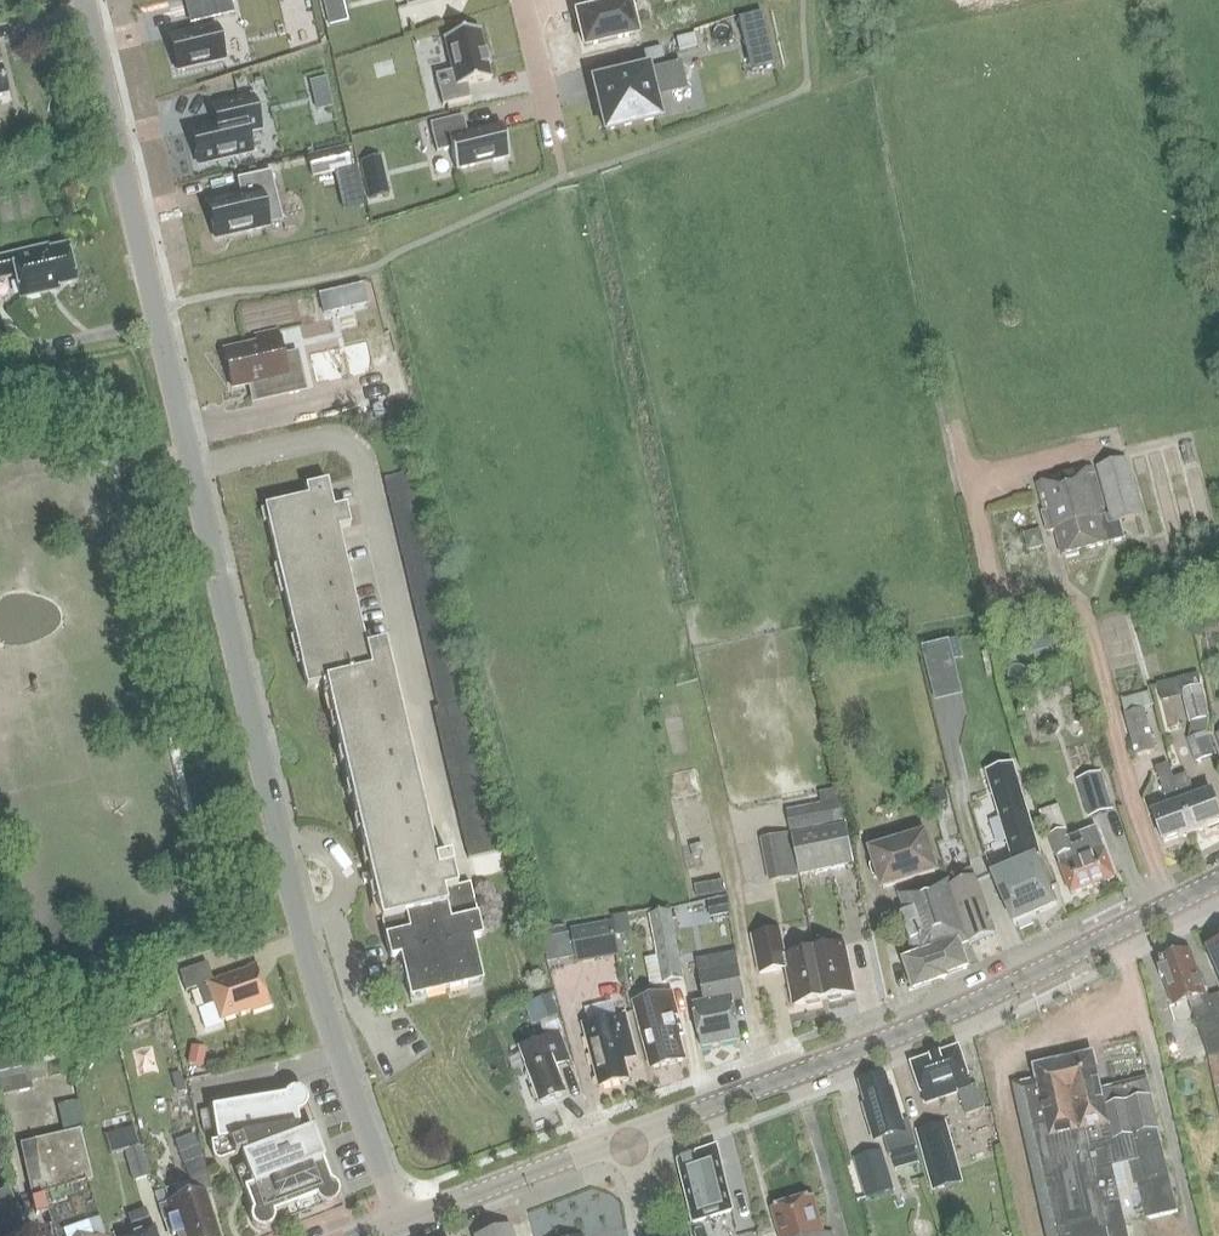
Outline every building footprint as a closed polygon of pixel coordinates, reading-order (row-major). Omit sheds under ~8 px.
[(213,18),(232,14),(229,0),(209,0),(213,18)] [(326,15),(344,11),(342,0),(323,0),(326,15)] [(577,16),(584,47),(635,35),(628,9),(636,8),(634,0),(609,0),(611,7),(577,16)] [(760,10),(734,18),(751,72),(777,64),(760,10)] [(446,24),(447,32),(480,30),(479,22),(446,24)] [(223,62),(214,26),(168,37),(176,73),(223,62)] [(451,72),(435,76),(442,106),(470,100),(467,86),(491,80),(479,30),(444,39),(451,72)] [(647,71),(593,83),(605,132),(658,119),(653,99),(687,91),(680,63),(647,71)] [(225,118),(189,126),(197,161),(250,149),(246,129),(259,126),(251,93),(221,100),(225,118)] [(462,117),(429,125),(436,153),(451,150),(456,171),(509,158),(501,125),(466,133),(462,117)] [(382,154),(362,159),(371,197),(391,192),(382,154)] [(283,223),(271,173),(238,180),(242,197),(207,205),(215,240),(269,228),(268,226),(283,223)] [(20,299),(47,293),(46,290),(75,283),(67,247),(48,251),(47,248),(0,259),(0,280),(15,277),(20,299)] [(223,353),(231,388),(246,385),(251,406),(305,393),(297,355),(282,358),(276,332),(255,337),(257,346),(223,353)] [(1047,533),(1055,531),(1061,556),(1065,555),(1066,558),(1079,555),(1078,552),(1108,544),(1116,542),(1125,540),(1120,522),(1140,516),(1125,460),(1098,467),(1111,514),(1105,516),(1092,468),(1040,482),(1040,483),(1036,484),(1044,512),(1042,513),(1047,533)] [(388,495),(417,488),(413,473),(384,479),(388,495)] [(325,684),(389,959),(399,957),(409,1000),(482,983),(472,940),(482,937),(469,884),(456,887),(449,858),(435,861),(385,644),(366,649),(338,530),(350,527),(345,507),(333,510),(327,483),(305,488),(307,498),(264,508),(306,688),(325,684)] [(420,503),(417,488),(388,495),(391,510),(420,503)] [(424,518),(420,503),(391,510),(395,525),(424,518)] [(424,518),(395,525),(399,540),(427,534),(424,518)] [(431,549),(427,534),(399,540),(402,556),(431,549)] [(435,564),(431,549),(402,556),(406,571),(435,564)] [(438,579),(435,564),(406,571),(409,586),(438,579)] [(442,595),(438,579),(409,586),(413,602),(442,595)] [(445,610),(442,595),(413,602),(417,617),(445,610)] [(449,625),(445,610),(417,617),(420,632),(449,625)] [(453,641),(449,625),(420,632),(424,647),(453,641)] [(467,703),(453,641),(424,647),(438,709),(463,703),(463,704),(467,703)] [(1195,763),(1216,756),(1207,732),(1209,718),(1199,674),(1181,679),(1183,689),(1181,690),(1190,728),(1187,740),(1195,763)] [(1064,701),(1074,695),(1074,684),(1066,677),(1054,682),(1053,694),(1064,701)] [(1121,700),(1135,757),(1155,752),(1145,709),(1153,707),(1150,693),(1121,700)] [(434,710),(437,725),(466,718),(463,704),(463,703),(438,709),(434,710)] [(437,725),(441,740),(470,733),(466,718),(437,725)] [(441,740),(444,755),(473,748),(470,733),(441,740)] [(473,748),(444,755),(448,770),(477,763),(473,748)] [(448,770),(451,785),(480,778),(477,763),(448,770)] [(1014,925),(1058,906),(1051,890),(1056,888),(1044,860),(1043,860),(1014,764),(985,772),(1014,866),(992,876),(1014,925)] [(1163,844),(1193,833),(1174,780),(1168,765),(1155,770),(1169,807),(1152,813),(1163,844)] [(1077,780),(1088,819),(1112,812),(1100,773),(1077,780)] [(1193,833),(1218,823),(1218,812),(1212,792),(1195,798),(1186,775),(1174,780),(1193,833)] [(484,792),(480,778),(451,785),(455,799),(484,792)] [(455,799),(458,814),(487,807),(484,792),(455,799)] [(846,824),(841,801),(788,813),(792,833),(834,824),(834,827),(846,824)] [(491,822),(487,807),(458,814),(462,829),(491,822)] [(462,829),(465,844),(494,837),(491,822),(462,829)] [(834,827),(792,836),(801,876),(855,864),(846,824),(834,827)] [(1068,833),(1066,830),(1050,836),(1060,865),(1071,895),(1115,879),(1103,848),(1100,841),(1099,842),(1093,824),(1068,833)] [(872,877),(877,879),(879,879),(882,888),(937,871),(927,836),(871,853),(874,863),(872,864),(869,868),(872,877)] [(498,852),(494,837),(465,844),(469,859),(498,852)] [(949,879),(970,943),(995,934),(975,878),(972,870),(949,879)] [(970,943),(949,879),(898,894),(902,908),(900,910),(901,915),(910,941),(909,941),(913,956),(905,959),(915,989),(948,977),(947,974),(966,967),(959,945),(967,942),(968,944),(970,943)] [(727,899),(707,903),(710,920),(730,916),(727,899)] [(670,911),(649,916),(662,985),(684,981),(670,911)] [(626,915),(613,917),(614,922),(616,934),(629,932),(626,915)] [(614,922),(572,930),(577,961),(619,953),(616,934),(614,922)] [(793,1007),(824,1001),(814,952),(784,958),(779,932),(752,937),(759,975),(785,970),(793,1007)] [(1209,949),(1218,973),(1218,945),(1209,949)] [(814,952),(824,1001),(854,995),(844,946),(814,952)] [(1210,1059),(1218,1056),(1218,993),(1208,997),(1207,993),(1202,995),(1201,991),(1206,989),(1201,975),(1197,976),(1188,953),(1159,964),(1162,971),(1157,972),(1161,982),(1165,981),(1174,1006),(1188,1001),(1210,1059)] [(742,997),(733,954),(695,961),(703,1003),(692,1005),(701,1050),(740,1042),(731,999),(742,997)] [(271,1007),(265,988),(263,988),(256,968),(214,983),(207,964),(179,974),(186,993),(197,989),(204,1009),(215,1005),(220,1021),(251,1011),(252,1013),(271,1007)] [(531,1002),(539,1022),(558,1015),(550,994),(531,1002)] [(650,1071),(686,1062),(679,1038),(683,1037),(672,994),(633,1004),(650,1071)] [(624,1062),(637,1058),(625,1015),(583,1026),(599,1088),(629,1080),(624,1062)] [(556,1068),(569,1063),(560,1039),(523,1053),(529,1070),(527,1071),(540,1107),(567,1097),(556,1068)] [(191,1046),(187,1064),(202,1067),(206,1050),(191,1046)] [(966,1116),(985,1109),(977,1086),(972,1087),(958,1049),(913,1065),(926,1104),(958,1092),(966,1116)] [(45,1080),(39,1051),(0,1059),(0,1089),(45,1080)] [(1100,1090),(1092,1054),(1034,1067),(1036,1078),(1012,1083),(1046,1235),(1127,1235),(1112,1165),(1131,1161),(1144,1219),(1177,1211),(1162,1142),(1149,1082),(1144,1078),(1110,1085),(1111,1088),(1100,1091),(1100,1090)] [(889,1157),(918,1149),(909,1121),(902,1123),(892,1091),(890,1092),(885,1076),(861,1084),(867,1105),(864,1106),(874,1142),(884,1139),(889,1157)] [(273,1214),(303,1202),(314,1198),(318,1204),(325,1207),(332,1205),(337,1200),(338,1193),(336,1187),(330,1182),(311,1133),(305,1135),(299,1095),(211,1110),(216,1142),(210,1143),(213,1157),(216,1161),(221,1161),(240,1154),(252,1186),(243,1189),(252,1212),(250,1218),(252,1225),(257,1229),(264,1230),(270,1227),(274,1221),(273,1214)] [(916,1132),(933,1192),(947,1188),(943,1173),(959,1169),(946,1123),(916,1132)] [(35,1216),(46,1213),(54,1235),(101,1235),(83,1183),(90,1181),(79,1132),(19,1146),(35,1216)] [(141,1147),(124,1152),(132,1181),(150,1176),(141,1147)] [(693,1218),(733,1207),(716,1148),(677,1159),(693,1218)] [(853,1159),(866,1198),(894,1189),(882,1150),(853,1159)] [(158,1207),(163,1224),(165,1223),(169,1235),(178,1235),(217,1235),(208,1208),(210,1205),(206,1192),(211,1191),(203,1159),(183,1164),(188,1182),(164,1191),(168,1204),(158,1207)] [(7,1191),(0,1194),(0,1235),(25,1235),(7,1191)] [(832,1232),(825,1234),(814,1196),(772,1209),(780,1235),(834,1235),(832,1232)] [(152,1228),(149,1219),(130,1226),(133,1235),(131,1235),(156,1235),(152,1228)] [(507,1227),(477,1235),(510,1235),(507,1227)]
